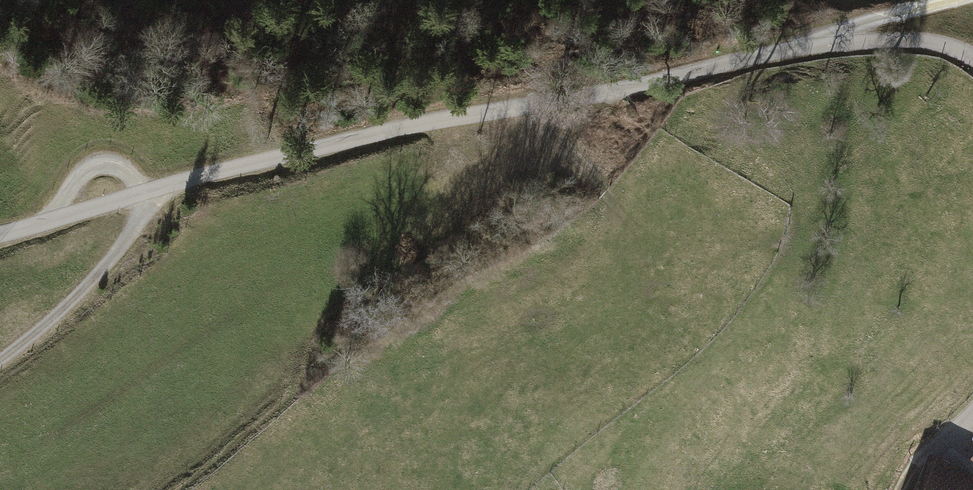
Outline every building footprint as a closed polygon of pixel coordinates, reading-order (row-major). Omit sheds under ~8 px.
[(928,456),(913,489),(972,489),(972,477),(928,456)]
